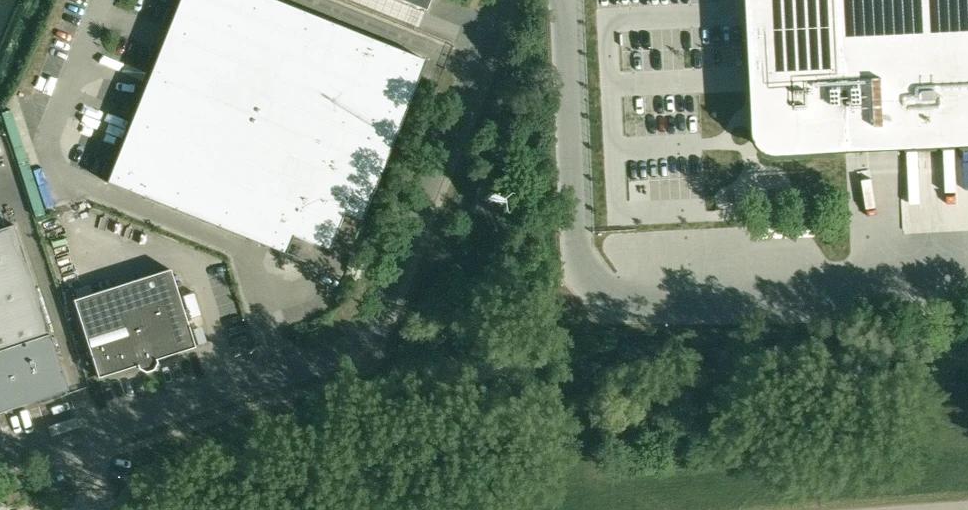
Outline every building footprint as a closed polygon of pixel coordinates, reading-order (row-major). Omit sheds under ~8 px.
[(311,242),(329,250),(343,214),(361,221),(425,59),(276,0),(179,0),(106,182),(285,253),(292,235),(311,242)] [(426,10),(429,0),(401,0),(426,10)] [(758,132),(758,134),(758,135),(758,136),(759,137),(759,138),(759,139),(759,140),(760,141),(760,142),(761,142),(761,143),(761,144),(762,144),(762,145),(763,146),(763,147),(764,147),(764,148),(765,148),(765,149),(766,149),(766,150),(767,150),(767,151),(768,151),(769,151),(769,152),(770,152),(770,153),(771,153),(772,153),(773,154),(774,154),(776,155),(777,155),(778,155),(779,155),(780,155),(781,155),(782,156),(783,156),(783,155),(967,146),(967,0),(751,0),(758,132)] [(134,94),(139,85),(119,76),(115,85),(134,94)] [(496,208),(477,201),(473,212),(491,219),(496,208)] [(39,399),(68,389),(14,224),(0,229),(0,411),(39,399)] [(195,346),(170,268),(72,300),(95,368),(98,377),(137,365),(138,368),(145,372),(153,369),(157,362),(156,359),(195,346)] [(4,495),(7,506),(22,501),(19,491),(4,495)]
